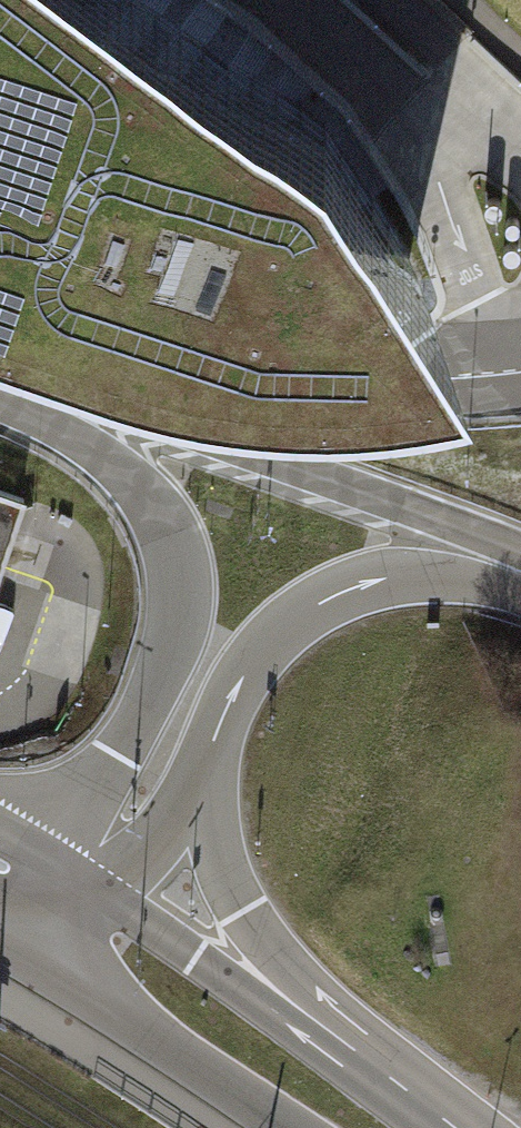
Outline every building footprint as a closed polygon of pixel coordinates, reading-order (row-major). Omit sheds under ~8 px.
[(201,238),(233,239),(272,239),(303,237),(337,234),(366,230),(393,225),(339,141),(324,117),(166,0),(0,0),(0,194),(34,206),(65,215),(95,222),(131,229),(166,234),(201,238)]
